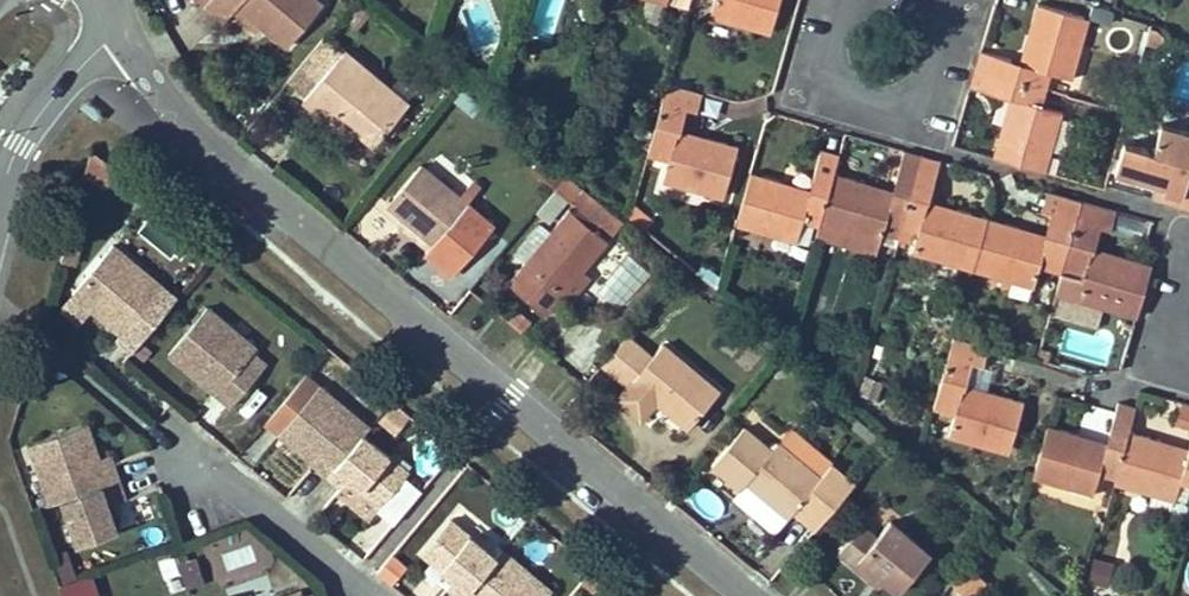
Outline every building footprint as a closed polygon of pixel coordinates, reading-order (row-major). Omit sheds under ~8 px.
[(205,5),(223,21),(237,4),(286,45),(322,3),(319,0),(209,0),(205,5)] [(752,26),(754,21),(772,27),(780,0),(714,0),(710,14),(752,26)] [(1072,78),(1085,36),(1079,34),(1085,15),(1037,3),(1028,33),(1032,35),(1024,62),(1019,80),(1046,88),(1051,71),(1072,78)] [(1085,15),(1079,34),(1085,36),(1090,16),(1085,15)] [(772,27),(754,21),(752,26),(771,32),(772,27)] [(1157,27),(1151,26),(1147,40),(1160,44),(1166,36),(1162,31),(1157,27)] [(306,96),(344,50),(327,35),(289,81),(306,96)] [(1006,76),(1012,58),(981,49),(975,67),(1006,76)] [(304,99),(342,131),(351,122),(357,127),(375,144),(408,103),(344,50),(306,96),(304,99)] [(1006,76),(1019,80),(1024,62),(1012,58),(1006,76)] [(975,67),(970,85),(1001,94),(1006,76),(975,67)] [(1001,94),(1014,98),(1019,80),(1006,76),(1001,94)] [(1046,152),(1050,153),(1063,111),(1042,104),(1046,88),(1019,80),(1014,98),(1006,125),(1002,124),(993,157),(1041,170),(1046,152)] [(668,82),(663,101),(682,106),(697,110),(702,92),(668,82)] [(663,101),(661,108),(680,114),(682,106),(663,101)] [(663,181),(705,192),(706,188),(724,193),(738,146),(707,136),(706,141),(674,132),(680,114),(661,108),(647,154),(668,160),(663,181)] [(349,136),(357,127),(351,122),(342,131),(349,136)] [(1156,182),(1164,185),(1161,199),(1179,205),(1188,174),(1188,171),(1188,130),(1161,123),(1154,150),(1124,140),(1115,171),(1119,172),(1118,176),(1135,180),(1136,177),(1156,182)] [(105,177),(112,154),(93,148),(85,172),(105,177)] [(821,148),(813,178),(813,180),(830,184),(833,173),(839,154),(821,148)] [(885,222),(902,226),(923,155),(904,149),(896,178),(897,181),(894,194),(864,186),(866,181),(833,173),(830,184),(827,198),(820,221),(839,226),(837,231),(880,243),(880,240),(885,222)] [(441,151),(427,168),(467,202),(480,185),(441,151)] [(1041,170),(1045,172),(1050,153),(1046,152),(1041,170)] [(898,238),(908,241),(912,228),(918,230),(914,242),(912,252),(954,264),(956,259),(974,265),(988,217),(957,209),(956,212),(927,204),(929,192),(932,190),(941,160),(923,155),(902,226),(898,238)] [(494,225),(467,202),(427,168),(422,163),(388,203),(405,217),(433,242),(428,248),(427,250),(453,273),(494,225)] [(756,225),(754,229),(796,241),(802,220),(818,225),(820,221),(827,198),(809,193),(782,185),(783,181),(751,172),(737,219),(756,225)] [(1188,174),(1179,205),(1188,207),(1188,174)] [(569,196),(573,198),(582,187),(567,175),(556,187),(567,198),(569,196)] [(827,198),(830,184),(813,180),(809,193),(827,198)] [(1161,199),(1164,185),(1156,182),(1153,197),(1161,199)] [(724,193),(706,188),(705,192),(723,197),(724,193)] [(147,208),(153,200),(139,189),(133,197),(147,208)] [(974,265),(992,270),(990,273),(1033,286),(1039,265),(1061,271),(1074,225),(1076,218),(1081,200),(1047,190),(1040,209),(1057,213),(1049,238),(1018,229),(1019,225),(988,217),(974,265)] [(1116,209),(1081,200),(1076,218),(1095,224),(1110,228),(1116,209)] [(569,209),(549,234),(525,262),(509,284),(546,313),(562,295),(583,269),(608,240),(569,209)] [(623,221),(610,211),(601,224),(613,234),(623,221)] [(433,242),(405,217),(400,224),(428,248),(433,242)] [(1076,218),(1074,225),(1093,231),(1095,224),(1076,218)] [(736,223),(754,229),(756,225),(737,219),(736,223)] [(876,253),(880,243),(837,231),(839,226),(820,221),(818,225),(816,236),(876,253)] [(902,226),(885,222),(880,240),(896,245),(898,238),(902,226)] [(514,253),(525,262),(549,234),(538,225),(514,253)] [(1087,250),(1093,231),(1074,225),(1061,271),(1083,277),(1077,298),(1119,310),(1120,306),(1138,311),(1152,263),(1121,254),(1119,258),(1087,250)] [(918,230),(912,228),(908,241),(914,242),(918,230)] [(123,334),(164,286),(114,244),(73,293),(92,308),(96,304),(112,316),(109,322),(123,334)] [(600,291),(627,306),(647,269),(620,255),(600,291)] [(974,265),(956,259),(954,264),(973,269),(974,265)] [(973,269),(990,273),(992,270),(974,265),(973,269)] [(589,275),(583,269),(562,295),(567,300),(589,275)] [(1055,293),(1077,298),(1083,277),(1061,271),(1055,293)] [(112,316),(96,304),(92,308),(109,322),(112,316)] [(257,347),(208,305),(170,352),(198,376),(204,369),(224,386),(217,392),(232,405),(256,377),(242,366),(257,347)] [(1120,306),(1119,310),(1137,316),(1138,311),(1120,306)] [(616,376),(642,345),(627,333),(602,364),(616,376)] [(954,336),(948,354),(984,365),(989,346),(954,336)] [(688,427),(719,390),(663,343),(653,355),(632,381),(688,427)] [(632,381),(653,355),(642,345),(616,376),(628,386),(632,381)] [(966,367),(961,386),(987,394),(994,368),(984,365),(948,354),(946,362),(966,367)] [(992,395),(987,394),(961,386),(966,367),(946,362),(933,407),(955,413),(949,435),(991,447),(992,442),(1010,447),(1024,400),(993,391),(992,395)] [(224,386),(204,369),(198,376),(217,392),(224,386)] [(280,433),(299,449),(303,444),(319,457),(315,462),(330,474),(363,433),(369,425),(319,385),(280,433)] [(1115,411),(1109,432),(1111,432),(1127,437),(1129,429),(1136,406),(1118,401),(1115,411)] [(1180,401),(1175,422),(1188,426),(1188,403),(1180,401)] [(87,422),(29,441),(45,489),(58,484),(63,499),(118,480),(113,462),(102,466),(99,457),(87,422)] [(1116,477),(1123,449),(1108,445),(1079,437),(1080,433),(1049,424),(1035,472),(1053,476),(1051,481),(1093,493),(1098,472),(1116,477)] [(815,528),(854,483),(830,463),(820,476),(778,441),(771,448),(744,425),(712,463),(740,487),(746,480),(788,515),(793,508),(815,528)] [(778,441),(820,476),(830,463),(789,428),(778,441)] [(1188,481),(1188,448),(1188,450),(1160,443),(1161,438),(1129,429),(1127,437),(1123,449),(1116,477),(1133,482),(1132,487),(1174,500),(1180,479),(1188,481)] [(1111,432),(1108,445),(1123,449),(1127,437),(1111,432)] [(409,472),(363,433),(330,474),(343,485),(349,478),(381,505),(409,472)] [(319,457),(303,444),(299,449),(315,462),(319,457)] [(99,457),(102,466),(113,462),(109,454),(99,457)] [(472,473),(475,469),(468,463),(464,467),(472,473)] [(1033,476),(1051,481),(1053,476),(1035,472),(1033,476)] [(1114,482),(1132,487),(1133,482),(1116,477),(1114,482)] [(117,530),(112,514),(108,504),(118,501),(125,499),(125,498),(118,480),(63,499),(78,543),(117,530)] [(50,503),(63,499),(58,484),(45,489),(50,503)] [(118,501),(108,504),(112,514),(120,511),(118,501)] [(462,595),(496,556),(450,518),(422,551),(455,577),(449,585),(462,595)] [(877,536),(862,523),(839,551),(854,564),(859,558),(884,579),(898,590),(931,552),(890,519),(877,536)] [(224,552),(228,567),(256,558),(251,543),(224,552)] [(552,589),(503,547),(496,556),(462,595),(546,595),(552,589)] [(204,580),(195,549),(178,554),(187,585),(204,580)] [(392,584),(409,564),(391,549),(374,569),(392,584)] [(158,555),(167,591),(183,587),(174,551),(158,555)] [(1091,554),(1088,577),(1109,581),(1113,557),(1091,554)] [(884,579),(859,558),(854,564),(880,585),(884,579)] [(957,585),(968,595),(985,578),(974,567),(957,585)] [(59,584),(63,595),(95,595),(87,574),(59,584)]
